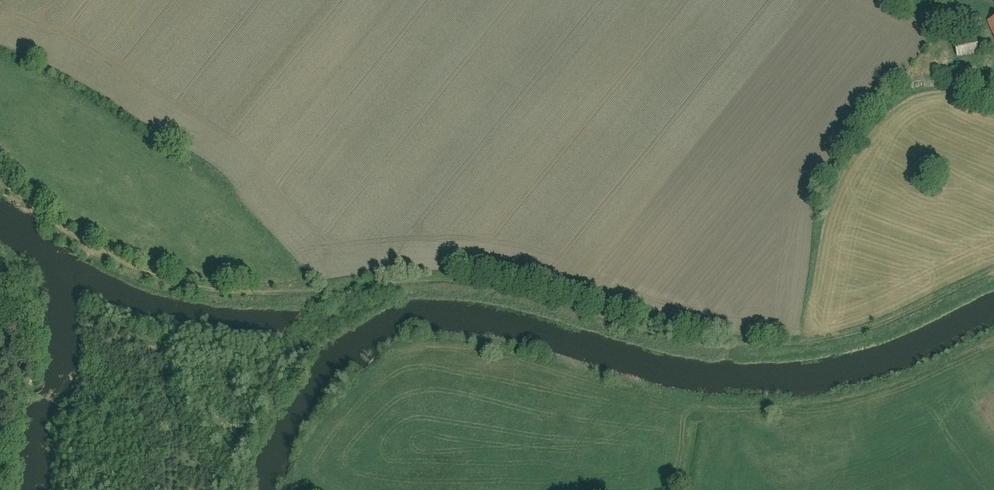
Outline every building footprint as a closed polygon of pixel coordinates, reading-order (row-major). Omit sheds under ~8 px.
[(982,38),(958,43),(960,57),(985,52),(982,38)]
